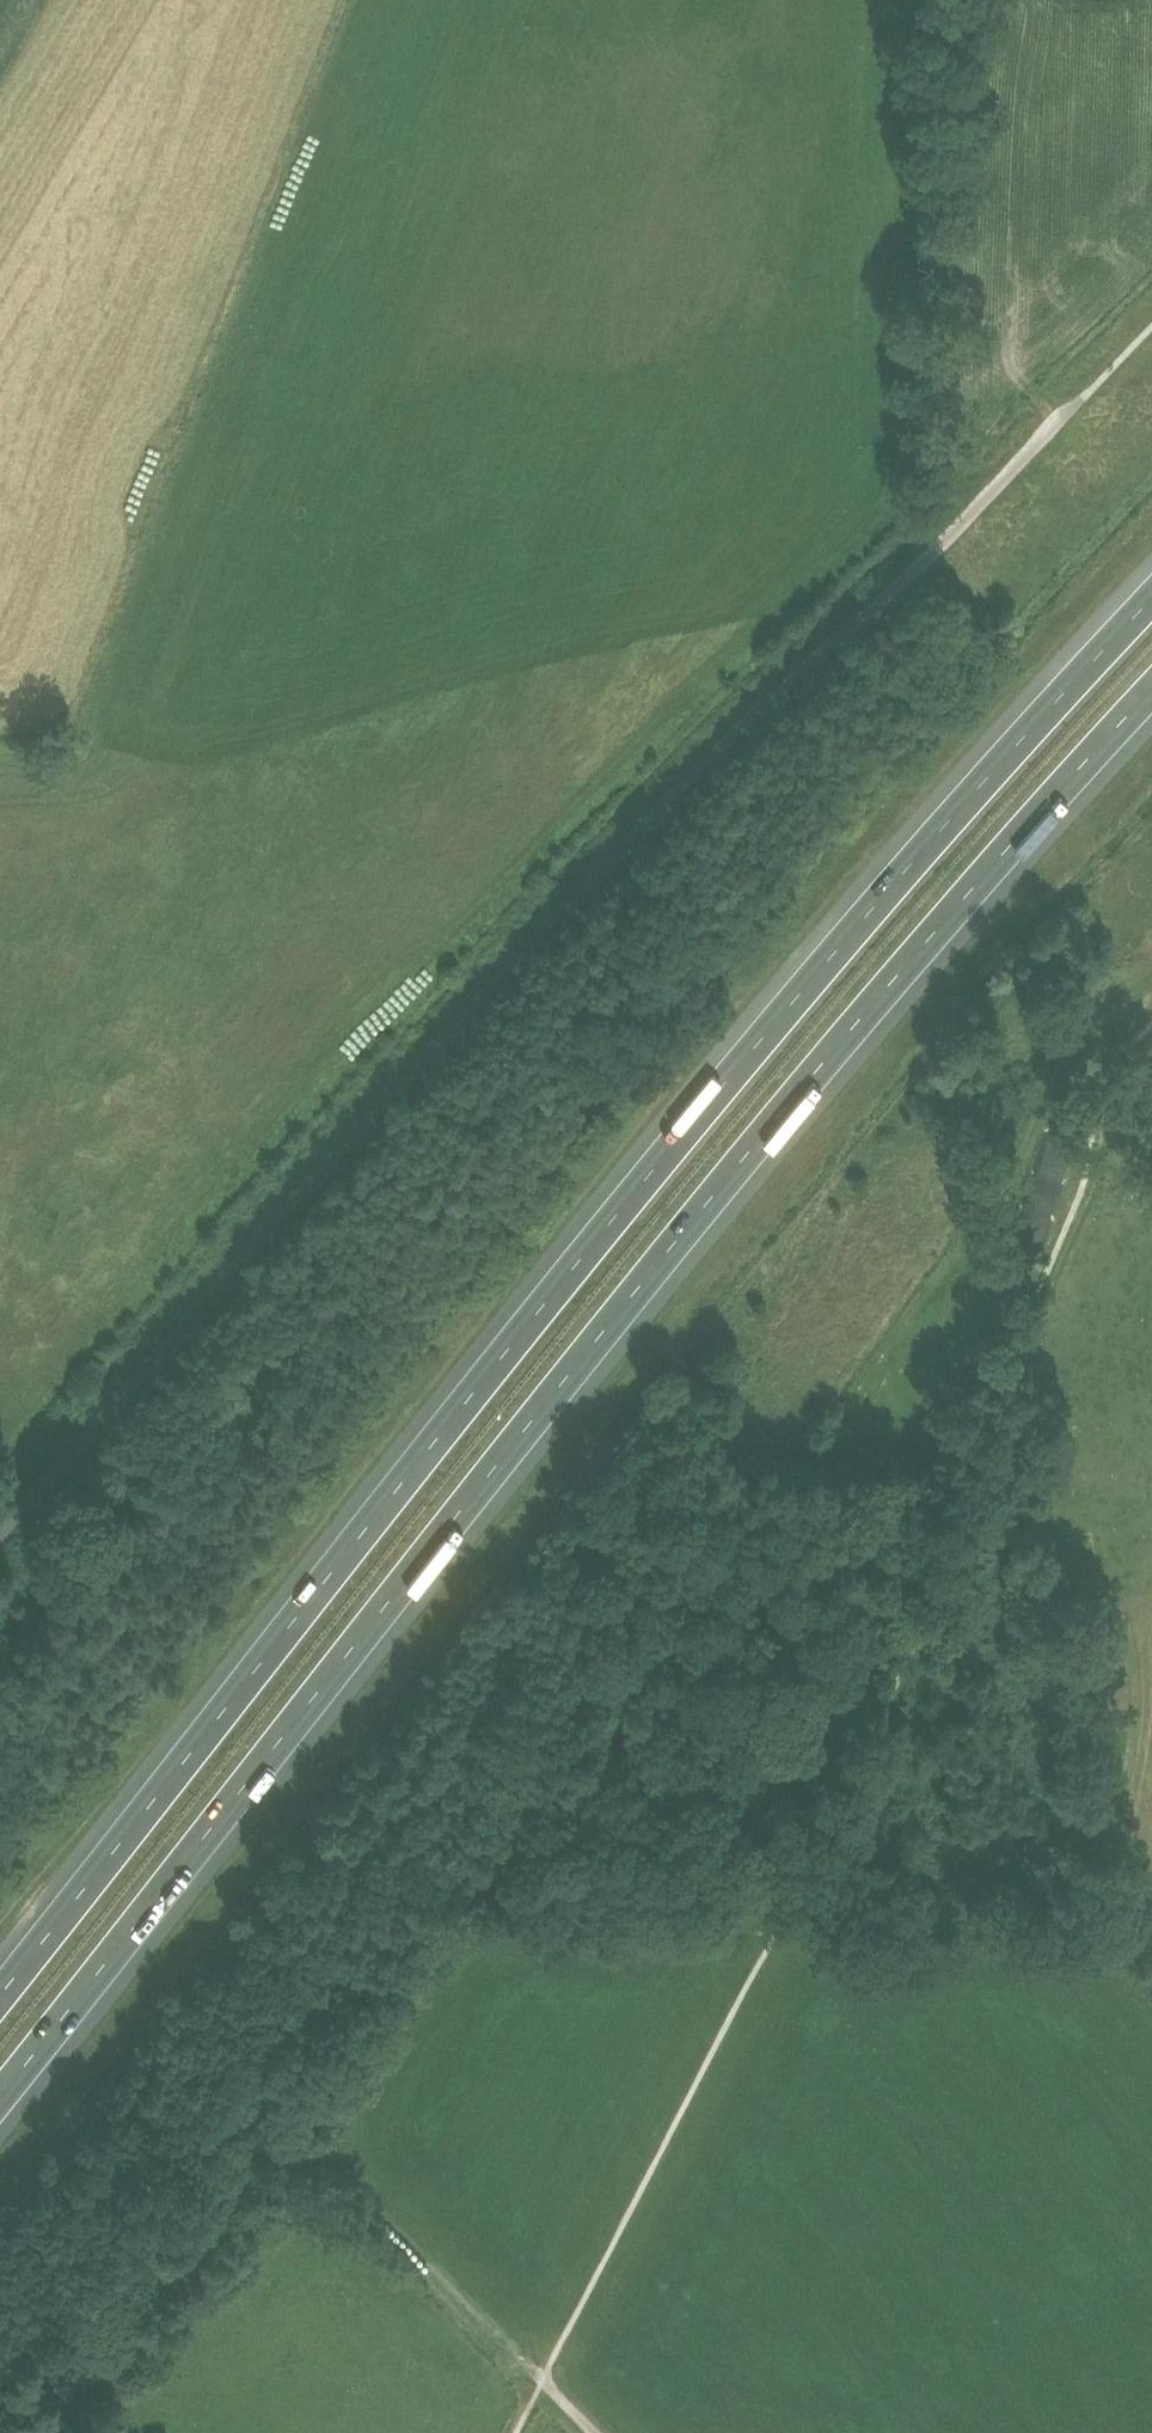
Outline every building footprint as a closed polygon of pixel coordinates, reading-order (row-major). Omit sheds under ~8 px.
[(1069,1160),(1039,1149),(1006,1249),(1036,1259),(1069,1160)]
